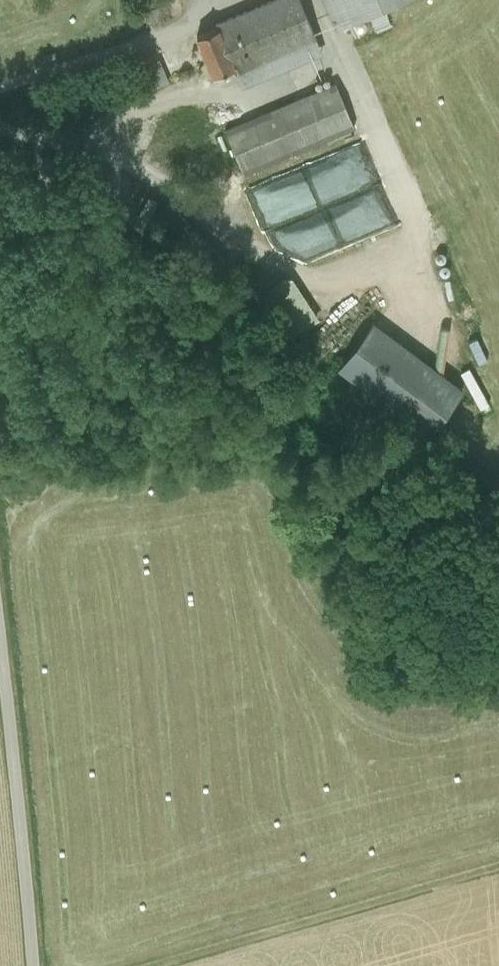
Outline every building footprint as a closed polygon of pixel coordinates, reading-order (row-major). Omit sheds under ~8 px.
[(196,36),(213,76),(233,67),(235,72),(239,70),(244,82),(321,49),(300,0),(270,0),(215,24),(217,27),(196,36)] [(338,28),(404,0),(325,0),(338,28)] [(335,83),(224,129),(242,173),(354,127),(335,83)] [(259,181),(273,220),(381,181),(367,142),(259,181)] [(249,189),(263,222),(272,218),(257,185),(249,189)] [(364,319),(333,366),(382,398),(392,384),(442,417),(464,385),(364,319)]
